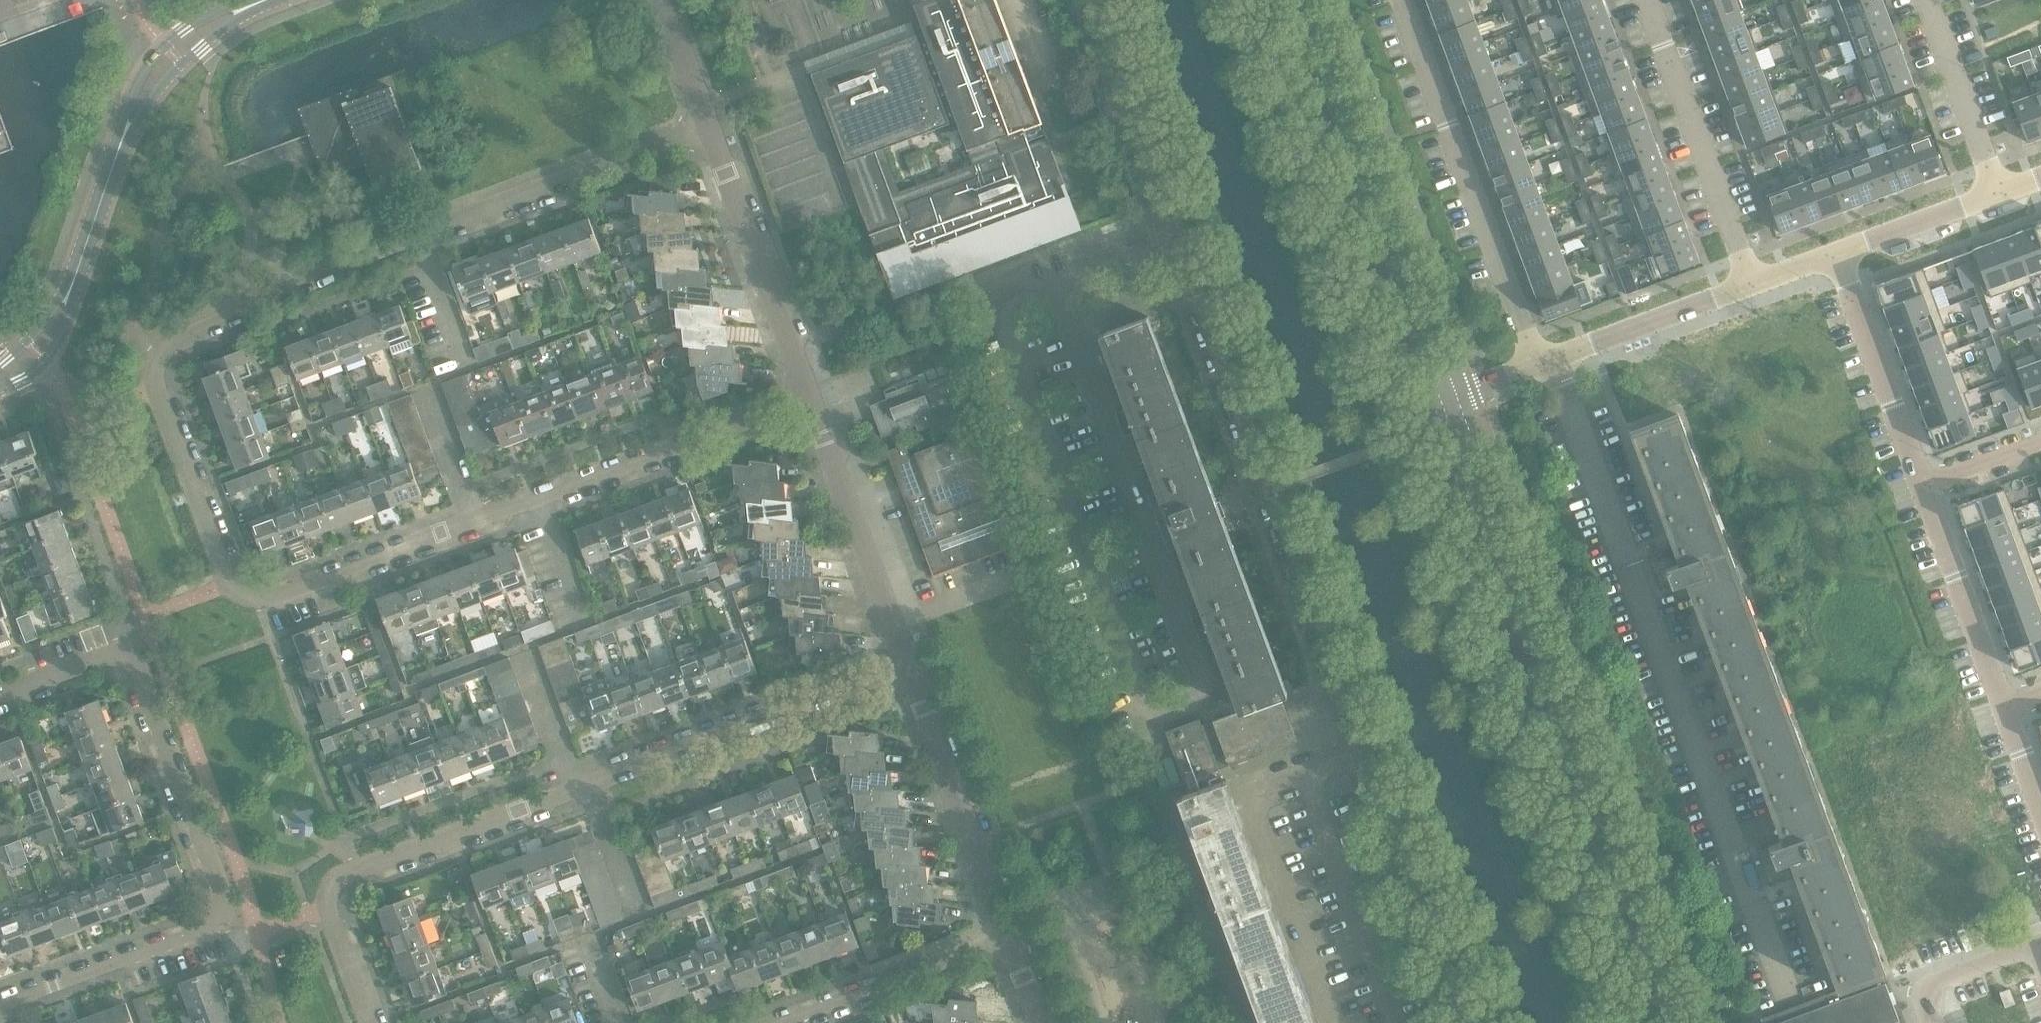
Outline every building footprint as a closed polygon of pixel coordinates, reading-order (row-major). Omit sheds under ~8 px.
[(914,5),(925,33),(812,74),(845,163),(872,234),(870,235),(871,236),(879,256),(882,265),(894,298),(895,297),(895,296),(933,282),(1080,228),(1080,229),(1081,228),(1069,196),(1068,196),(1065,187),(1066,186),(1044,128),(1043,129),(1047,138),(1030,144),(1025,130),(1043,124),(997,0),(926,0),(914,5)] [(1433,15),(1467,2),(1466,0),(1428,0),(1433,15)] [(1511,0),(1503,0),(1507,11),(1514,8),(1511,0)] [(1560,14),(1597,0),(1555,0),(1560,14)] [(1601,0),(1597,0),(1560,14),(1560,15),(1565,13),(1572,32),(1608,19),(1601,0)] [(1702,25),(1738,12),(1734,0),(1708,0),(1695,5),(1702,25)] [(1795,14),(1805,10),(1801,0),(1798,0),(1791,3),(1795,14)] [(1838,21),(1842,20),(1883,5),(1881,0),(1833,0),(1830,1),(1838,21)] [(1467,2),(1433,15),(1441,35),(1475,22),(1467,2)] [(1531,14),(1527,3),(1520,6),(1524,17),(1531,14)] [(1776,8),(1780,19),(1790,16),(1785,5),(1776,8)] [(1838,21),(1845,42),(1849,40),(1890,25),(1883,5),(1842,20),(1838,21)] [(1518,19),(1514,8),(1507,11),(1511,22),(1518,19)] [(1795,14),(1799,25),(1809,22),(1805,10),(1795,14)] [(1702,25),(1710,46),(1746,32),(1750,31),(1750,29),(1745,31),(1738,12),(1702,25)] [(1780,19),(1784,31),(1794,27),(1790,16),(1780,19)] [(1615,39),(1608,19),(1572,32),(1579,52),(1570,55),(1570,56),(1615,39)] [(1475,22),(1441,35),(1448,55),(1482,43),(1475,22)] [(1845,43),(1850,41),(1857,59),(1852,61),(1852,62),(1857,60),(1898,45),(1890,25),(1849,40),(1845,42),(1845,43)] [(1710,46),(1717,66),(1754,52),(1758,51),(1750,31),(1746,32),(1710,46)] [(1542,43),(1538,32),(1531,35),(1535,46),(1542,43)] [(1529,48),(1525,37),(1517,40),(1522,51),(1529,48)] [(1623,59),(1615,39),(1570,56),(1578,76),(1623,59)] [(1820,51),(1816,40),(1806,43),(1810,54),(1820,51)] [(1482,43),(1448,55),(1456,75),(1490,63),(1482,43)] [(1546,55),(1542,43),(1535,46),(1539,57),(1546,55)] [(1791,49),(1795,60),(1805,56),(1800,45),(1791,49)] [(1852,62),(1860,82),(1865,80),(1905,65),(1898,45),(1857,60),(1852,62)] [(1533,60),(1529,48),(1522,51),(1526,62),(1533,60)] [(2030,50),(2029,50),(2018,54),(2022,64),(2033,59),(2030,50)] [(1717,66),(1725,86),(1761,73),(1765,71),(1765,70),(1761,72),(1754,53),(1758,52),(1758,51),(1754,52),(1717,66)] [(1824,62),(1820,51),(1810,54),(1814,66),(1824,62)] [(2018,54),(2007,58),(2010,68),(2022,64),(2018,54)] [(1795,60),(1799,71),(1809,68),(1805,56),(1795,60)] [(1630,80),(1623,59),(1578,76),(1585,96),(1630,80)] [(1490,63),(1456,75),(1463,96),(1497,83),(1490,63)] [(1860,82),(1868,103),(1873,102),(1913,87),(1905,65),(1865,80),(1860,82)] [(1725,86),(1732,106),(1768,93),(1773,91),(1765,71),(1761,73),(1725,86)] [(1557,84),(1553,73),(1546,75),(1550,87),(1557,84)] [(1544,89),(1540,78),(1532,80),(1537,92),(1544,89)] [(1638,100),(1630,80),(1585,96),(1593,117),(1638,100)] [(1821,84),(1825,95),(1835,91),(1830,80),(1821,84)] [(1497,83),(1463,96),(1471,116),(1505,103),(1497,83)] [(1561,95),(1557,84),(1550,87),(1554,98),(1561,95)] [(1806,89),(1810,100),(1820,97),(1815,86),(1806,89)] [(299,108),(308,133),(309,135),(313,134),(329,176),(366,162),(375,186),(422,169),(392,88),(357,101),(352,89),(299,108)] [(1548,100),(1544,89),(1537,92),(1541,103),(1548,100)] [(1732,106),(1740,127),(1776,113),(1780,111),(1773,91),(1768,93),(1732,106)] [(1825,95),(1829,106),(1839,103),(1835,91),(1825,95)] [(1897,110),(1908,105),(1904,96),(1893,100),(1897,110)] [(2012,104),(2027,142),(2040,137),(2040,116),(2034,96),(2012,104)] [(1810,100),(1814,112),(1824,108),(1820,97),(1810,100)] [(1645,120),(1638,100),(1593,117),(1593,118),(1602,115),(1609,133),(1605,134),(1605,135),(1645,120)] [(1885,114),(1897,110),(1893,100),(1882,104),(1885,114)] [(1505,103),(1471,116),(1478,136),(1512,124),(1505,103)] [(1784,135),(1788,133),(1780,111),(1776,113),(1740,127),(1748,148),(1784,135)] [(1856,124),(1867,120),(1864,111),(1853,115),(1856,124)] [(1572,124),(1568,113),(1561,116),(1565,127),(1572,124)] [(1845,129),(1856,124),(1853,115),(1841,119),(1845,129)] [(1559,129),(1555,118),(1547,121),(1552,132),(1559,129)] [(1605,135),(1612,155),(1608,156),(1608,157),(1653,141),(1645,120),(1605,135)] [(1512,124),(1478,136),(1486,156),(1520,144),(1512,124)] [(1576,136),(1572,124),(1565,127),(1569,138),(1576,136)] [(1816,139),(1827,135),(1823,126),(1812,130),(1816,139)] [(1563,141),(1559,129),(1552,132),(1556,143),(1563,141)] [(1804,144),(1816,139),(1812,130),(1801,134),(1804,144)] [(1906,135),(1886,143),(1903,188),(1923,181),(1906,135)] [(1907,135),(1906,135),(1923,181),(1944,173),(1931,137),(1911,144),(1907,135)] [(1660,161),(1653,141),(1608,157),(1615,178),(1660,161)] [(1775,155),(1786,150),(1783,141),(1772,145),(1775,155)] [(1886,143),(1885,143),(1888,152),(1870,159),(1867,150),(1866,150),(1882,196),(1903,188),(1886,143)] [(1520,144),(1486,156),(1493,177),(1527,164),(1520,144)] [(1764,159),(1775,155),(1772,145),(1760,149),(1764,159)] [(1866,150),(1845,158),(1862,203),(1882,196),(1866,150)] [(1587,165),(1583,154),(1576,157),(1580,168),(1587,165)] [(1845,158),(1825,165),(1842,211),(1862,203),(1845,158)] [(1574,170),(1570,159),(1562,161),(1567,173),(1574,170)] [(1631,193),(1623,197),(1623,198),(1668,181),(1660,161),(1615,178),(1616,179),(1625,175),(1631,193)] [(1527,164),(1493,177),(1501,197),(1535,184),(1527,164)] [(1591,176),(1587,165),(1580,168),(1584,179),(1591,176)] [(1825,165),(1824,166),(1827,175),(1808,182),(1822,218),(1842,211),(1825,165)] [(1578,181),(1574,170),(1567,173),(1571,184),(1578,181)] [(1675,201),(1668,181),(1623,198),(1630,218),(1675,201)] [(1808,182),(1789,189),(1787,185),(1786,185),(1801,226),(1822,218),(1808,182)] [(1535,184),(1501,197),(1508,217),(1542,205),(1535,184)] [(1786,185),(1765,193),(1780,233),(1801,226),(1786,185)] [(660,211),(676,212),(678,194),(653,191),(652,197),(642,196),(639,215),(648,215),(659,216),(660,211)] [(1602,206),(1598,194),(1591,197),(1595,208),(1602,206)] [(1589,210),(1585,199),(1577,202),(1582,213),(1589,210)] [(1683,222),(1675,201),(1630,218),(1638,238),(1683,222)] [(1542,205),(1508,217),(1516,237),(1550,225),(1542,205)] [(1606,217),(1602,206),(1595,208),(1599,220),(1606,217)] [(1593,222),(1589,210),(1582,213),(1586,224),(1593,222)] [(659,216),(648,215),(646,233),(655,234),(666,235),(667,229),(683,231),(685,213),(676,212),(660,211),(659,216)] [(590,218),(563,229),(575,262),(603,252),(590,218)] [(1650,256),(1645,257),(1645,259),(1690,242),(1683,222),(1638,238),(1638,239),(1643,238),(1650,256)] [(1550,225),(1516,237),(1523,258),(1557,245),(1550,225)] [(2014,236),(2032,283),(2030,278),(2040,274),(2040,246),(2034,228),(2014,236)] [(549,272),(575,262),(563,229),(537,238),(549,272)] [(666,235),(655,234),(653,252),(662,253),(673,254),(674,248),(691,250),(692,232),(683,231),(667,229),(666,235)] [(1617,246),(1613,235),(1606,238),(1610,249),(1617,246)] [(2014,236),(1994,243),(2011,291),(2032,283),(2014,236)] [(537,238),(509,249),(522,283),(549,272),(537,238)] [(1604,251),(1600,240),(1592,242),(1597,254),(1604,251)] [(1653,280),(1698,263),(1690,242),(1645,259),(1653,280)] [(1994,243),(1973,251),(1990,298),(2011,291),(1994,243)] [(1557,245),(1523,258),(1531,278),(1565,265),(1557,245)] [(1621,257),(1617,246),(1610,249),(1614,260),(1621,257)] [(673,254),(662,253),(660,271),(670,272),(680,273),(681,267),(698,269),(699,251),(691,250),(674,248),(673,254)] [(509,249),(483,259),(495,293),(522,283),(509,249)] [(1608,262),(1604,251),(1597,254),(1601,265),(1608,262)] [(467,303),(495,293),(483,259),(455,269),(467,303)] [(1966,264),(1956,268),(1961,279),(1970,276),(1966,264)] [(1565,265),(1531,278),(1538,298),(1572,286),(1565,265)] [(680,273),(670,272),(668,289),(677,290),(687,291),(688,286),(704,288),(704,287),(706,269),(698,269),(681,267),(680,273)] [(1923,269),(1876,287),(1884,308),(1922,293),(1931,290),(1923,269)] [(594,286),(588,270),(580,273),(586,290),(594,286)] [(1970,276),(1961,279),(1965,290),(1974,287),(1970,276)] [(1633,288),(1629,277),(1621,280),(1625,291),(1633,288)] [(567,296),(561,280),(553,284),(559,300),(567,296)] [(1620,293),(1616,282),(1608,285),(1612,296),(1620,293)] [(677,290),(675,308),(684,309),(694,310),(694,305),(711,307),(711,306),(713,288),(704,287),(704,288),(688,286),(687,291),(677,290)] [(1572,286),(1538,298),(1546,319),(1580,306),(1572,286)] [(1922,293),(1884,308),(1891,328),(1930,314),(1939,310),(1931,290),(1922,293)] [(540,307),(534,291),(526,294),(532,310),(540,307)] [(513,317),(507,301),(499,304),(505,320),(513,317)] [(378,313),(390,345),(393,353),(423,342),(414,319),(407,322),(401,305),(378,313)] [(684,309),(682,328),(691,329),(691,328),(701,329),(702,324),(718,326),(718,325),(721,307),(711,306),(711,307),(694,305),(694,310),(684,309)] [(1981,305),(1971,308),(1976,320),(1985,316),(1981,305)] [(2031,309),(2020,313),(2023,322),(2034,318),(2031,309)] [(1930,314),(1891,328),(1899,348),(1937,334),(1946,331),(1939,310),(1930,314)] [(486,327),(480,311),(471,314),(478,330),(486,327)] [(378,313),(355,322),(367,354),(390,345),(378,313)] [(2020,313),(2008,317),(2012,326),(2023,322),(2020,313)] [(1985,316),(1976,320),(1980,331),(1989,327),(1985,316)] [(1239,711),(1214,720),(1213,721),(1230,766),(1238,763),(1239,765),(1248,762),(1247,760),(1297,741),(1280,696),(1288,693),(1223,518),(1226,517),(1220,501),(1217,503),(1148,317),(1100,335),(1128,410),(1117,414),(1125,436),(1136,432),(1159,494),(1151,496),(1170,547),(1178,545),(1203,614),(1193,618),(1201,640),(1212,636),(1235,701),(1239,711)] [(333,330),(345,362),(367,354),(355,322),(333,330)] [(691,328),(691,329),(688,346),(697,347),(697,346),(708,347),(708,343),(725,345),(726,344),(727,326),(718,325),(718,326),(702,324),(701,329),(691,328)] [(2036,324),(2025,328),(2028,337),(2040,333),(2036,324)] [(2025,328),(2014,332),(2017,341),(2028,337),(2025,328)] [(333,330),(310,338),(322,371),(345,362),(333,330)] [(1937,334),(1899,348),(1906,368),(1945,354),(1949,352),(1942,333),(1946,331),(1937,334)] [(299,379),(322,371),(310,338),(287,347),(299,379)] [(697,346),(697,347),(695,365),(704,366),(704,365),(715,366),(715,362),(732,364),(733,363),(734,345),(726,344),(725,345),(708,343),(708,347),(697,346)] [(1996,345),(1987,349),(1991,360),(2000,357),(1996,345)] [(204,378),(213,401),(245,389),(242,379),(253,375),(243,350),(206,364),(211,376),(204,378)] [(1945,354),(1906,368),(1914,389),(1952,374),(1961,371),(1961,370),(1952,374),(1945,355),(1949,353),(1949,352),(1945,354)] [(2014,361),(2031,408),(2040,405),(2040,371),(2034,353),(2014,361)] [(616,366),(629,400),(654,391),(642,357),(616,366)] [(2000,357),(1991,360),(1995,371),(2004,368),(2000,357)] [(629,400),(616,366),(613,358),(588,367),(591,376),(604,410),(629,400)] [(704,365),(704,366),(702,384),(708,400),(732,392),(728,382),(739,383),(741,364),(733,363),(732,364),(715,362),(715,366),(704,365)] [(272,369),(275,378),(288,373),(285,364),(272,369)] [(1952,374),(1914,389),(1921,409),(1960,395),(1969,391),(1961,371),(1952,374)] [(406,389),(415,385),(410,372),(401,376),(406,389)] [(275,378),(279,388),(292,383),(288,373),(275,378)] [(443,383),(447,395),(471,386),(467,374),(443,383)] [(579,419),(604,410),(591,376),(567,385),(579,419)] [(897,386),(884,391),(887,399),(870,406),(882,438),(916,426),(918,432),(971,412),(957,377),(924,389),(920,378),(907,382),(908,386),(898,390),(897,386)] [(383,397),(392,393),(387,380),(378,384),(383,397)] [(378,384),(368,387),(373,400),(383,397),(378,384)] [(554,428),(579,419),(567,385),(542,394),(554,428)] [(471,386),(447,395),(451,406),(475,396),(471,386)] [(2011,386),(2001,389),(2006,401),(2015,397),(2011,386)] [(501,387),(481,391),(483,399),(503,395),(501,387)] [(213,401),(221,424),(254,412),(245,389),(213,401)] [(1960,395),(1921,409),(1929,429),(1967,415),(1972,413),(1964,394),(1969,392),(1969,391),(1960,395)] [(389,403),(393,414),(417,406),(412,394),(389,403)] [(479,407),(483,417),(493,414),(504,444),(505,446),(530,437),(517,403),(514,394),(479,407)] [(517,403),(530,437),(554,428),(542,394),(517,403)] [(479,407),(475,396),(451,406),(455,416),(479,407)] [(338,414),(347,410),(342,397),(333,401),(338,414)] [(2015,397),(2006,401),(2010,412),(2019,408),(2015,397)] [(333,401),(323,404),(328,417),(338,414),(333,401)] [(393,414),(397,426),(421,417),(417,406),(393,414)] [(479,407),(455,416),(459,428),(484,419),(483,417),(479,407)] [(380,421),(375,408),(365,412),(370,425),(380,421)] [(288,414),(291,423),(305,419),(301,409),(288,414)] [(221,424),(230,446),(262,434),(254,412),(221,424)] [(1967,415),(1929,429),(1937,450),(1975,436),(1967,415),(1972,414),(1972,413),(1967,415)] [(493,414),(483,417),(484,419),(459,428),(470,456),(504,444),(493,414)] [(1686,581),(1781,838),(1783,843),(1757,852),(1757,851),(1756,852),(1769,887),(1770,887),(1770,886),(1795,876),(1837,990),(1837,991),(1885,974),(1886,973),(1886,972),(1885,972),(1679,417),(1680,416),(1679,415),(1631,433),(1631,435),(1632,434),(1674,548),(1649,557),(1648,556),(1647,556),(1660,592),(1661,592),(1661,591),(1686,581)] [(352,417),(343,420),(348,433),(357,430),(352,417)] [(397,426),(402,438),(425,429),(421,417),(397,426)] [(291,423),(295,433),(308,428),(305,419),(291,423)] [(343,420),(334,424),(338,437),(348,433),(343,420)] [(402,438),(406,449),(429,441),(425,429),(402,438)] [(906,444),(903,446),(887,451),(934,577),(1023,544),(1006,497),(1003,498),(978,430),(910,456),(906,444)] [(30,432),(5,441),(13,462),(8,464),(13,477),(30,471),(34,480),(42,477),(34,456),(38,454),(30,432)] [(271,457),(262,434),(230,446),(238,469),(271,457)] [(13,477),(8,464),(13,462),(5,441),(0,443),(0,481),(5,479),(9,489),(17,486),(13,477)] [(406,449),(410,461),(433,452),(429,441),(406,449)] [(320,464),(314,450),(304,454),(309,468),(320,464)] [(410,461),(410,462),(414,473),(438,465),(433,452),(410,461)] [(309,468),(304,454),(293,458),(299,472),(309,468)] [(775,482),(775,481),(777,464),(751,460),(750,466),(741,465),(739,483),(748,484),(748,483),(756,484),(756,480),(775,482)] [(422,495),(419,487),(414,473),(410,462),(388,471),(400,503),(422,495)] [(438,465),(414,473),(419,487),(443,478),(438,465)] [(274,481),(269,467),(259,470),(264,485),(274,481)] [(264,485),(259,470),(248,474),(253,489),(264,485)] [(377,511),(400,503),(388,471),(365,479),(377,511)] [(354,520),(377,511),(365,479),(342,487),(354,520)] [(748,483),(748,484),(746,502),(755,504),(755,502),(763,504),(764,499),(782,501),(782,500),(785,482),(775,481),(775,482),(756,480),(756,484),(748,483)] [(331,528),(354,520),(342,487),(319,496),(331,528)] [(690,489),(667,497),(679,531),(702,523),(690,489)] [(2005,489),(1958,507),(1965,528),(2003,514),(2013,510),(2005,489)] [(309,536),(331,528),(319,496),(297,504),(309,536)] [(667,497),(645,506),(657,540),(679,531),(667,497)] [(755,502),(755,504),(753,521),(762,522),(762,521),(771,522),(771,518),(789,520),(790,519),(792,501),(782,500),(782,501),(764,499),(763,504),(755,502)] [(286,544),(309,536),(297,504),(274,512),(286,544)] [(621,514),(634,548),(657,540),(645,506),(621,514)] [(2003,514),(1965,528),(1973,548),(2011,534),(2020,531),(2013,510),(2003,514)] [(49,548),(70,540),(60,511),(26,523),(32,541),(22,544),(25,552),(35,548),(48,544),(49,548)] [(263,553),(286,544),(274,512),(252,521),(263,553)] [(621,514),(599,523),(612,556),(634,548),(621,514)] [(762,521),(762,522),(760,540),(769,541),(769,540),(778,541),(779,536),(796,538),(797,538),(799,520),(790,519),(789,520),(771,518),(771,522),(762,521)] [(589,565),(612,556),(599,523),(576,531),(589,565)] [(2011,534),(1973,548),(1980,568),(2019,554),(2028,551),(2020,531),(2011,534)] [(769,540),(769,541),(767,559),(776,560),(776,559),(786,560),(786,556),(804,557),(806,539),(797,538),(796,538),(779,536),(778,541),(769,540)] [(58,572),(79,564),(70,540),(49,548),(48,544),(35,548),(41,565),(32,569),(34,576),(44,573),(57,568),(58,572)] [(540,579),(526,547),(519,549),(533,582),(540,579)] [(517,549),(493,557),(506,592),(529,583),(517,549)] [(2019,554),(1980,568),(1988,589),(2026,574),(2035,571),(2028,551),(2019,554)] [(776,559),(776,560),(774,577),(783,578),(793,579),(794,575),(811,576),(811,575),(813,558),(804,557),(786,556),(786,560),(776,559)] [(506,592),(493,557),(470,566),(483,600),(506,592)] [(738,558),(720,562),(722,571),(740,566),(738,558)] [(68,596),(88,588),(79,564),(58,572),(57,568),(44,573),(50,589),(40,593),(43,600),(53,597),(66,592),(68,596)] [(470,566),(448,574),(460,609),(483,600),(470,566)] [(698,580),(709,575),(705,566),(694,570),(698,580)] [(694,570),(683,575),(686,584),(698,580),(694,570)] [(1988,589),(1995,609),(2034,595),(2040,592),(2040,587),(2035,571),(2026,574),(1988,589)] [(460,609),(448,574),(424,583),(437,617),(460,609)] [(783,578),(781,597),(790,598),(790,597),(800,598),(801,593),(819,595),(819,594),(820,577),(811,575),(811,576),(794,575),(793,579),(783,578)] [(723,579),(712,583),(715,592),(727,588),(723,579)] [(424,583),(402,591),(414,626),(418,635),(440,627),(437,617),(424,583)] [(652,596),(664,592),(660,583),(649,587),(652,596)] [(649,587),(638,591),(641,601),(652,596),(649,587)] [(66,592),(53,597),(60,614),(50,618),(53,625),(78,616),(79,620),(98,613),(88,588),(68,596),(66,592)] [(391,634),(414,626),(402,591),(378,600),(391,634)] [(693,601),(689,591),(678,595),(681,605),(693,601)] [(1995,609),(2003,629),(2040,615),(2040,592),(2034,595),(1995,609)] [(790,597),(790,598),(788,616),(797,617),(797,616),(808,617),(809,612),(825,614),(825,613),(827,595),(819,594),(819,595),(801,593),(800,598),(790,597)] [(12,639),(4,618),(8,616),(0,594),(0,643),(12,639)] [(670,609),(681,605),(678,595),(666,600),(670,609)] [(607,613),(619,609),(615,600),(603,604),(607,613)] [(644,608),(633,612),(636,622),(648,617),(644,608)] [(633,612),(621,617),(625,626),(636,622),(633,612)] [(797,616),(797,617),(795,635),(804,636),(804,635),(815,637),(816,631),(833,633),(833,632),(834,614),(825,613),(825,614),(809,612),(808,617),(797,616)] [(2003,629),(2010,649),(2040,638),(2040,615),(2003,629)] [(381,631),(375,616),(368,618),(373,634),(381,631)] [(305,658),(340,645),(332,622),(297,635),(305,658)] [(599,625),(588,629),(591,639),(603,634),(599,625)] [(545,637),(542,629),(523,636),(525,644),(545,637)] [(588,629),(576,634),(580,643),(591,639),(588,629)] [(388,649),(381,631),(373,634),(380,652),(388,649)] [(804,635),(804,636),(802,654),(822,656),(823,650),(839,652),(841,633),(833,632),(833,633),(816,631),(815,637),(804,635)] [(525,644),(523,636),(503,643),(506,651),(525,644)] [(540,647),(544,658),(568,648),(564,638),(540,647)] [(745,638),(722,646),(735,680),(758,672),(745,638)] [(2010,649),(2018,670),(2040,662),(2040,638),(2010,649)] [(305,658),(313,681),(348,669),(340,645),(305,658)] [(503,652),(500,645),(477,653),(479,660),(503,652)] [(712,689),(735,680),(722,646),(700,655),(712,689)] [(544,658),(548,669),(573,660),(568,648),(544,658)] [(479,660),(477,653),(453,662),(456,669),(479,660)] [(690,697),(712,689),(700,655),(677,663),(690,697)] [(398,677),(391,658),(383,660),(390,679),(398,677)] [(488,674),(489,678),(514,669),(510,658),(485,667),(488,674)] [(548,669),(553,680),(577,671),(573,660),(548,669)] [(456,669),(453,662),(431,670),(433,677),(456,669)] [(667,705),(690,697),(677,663),(655,671),(667,705)] [(488,674),(485,667),(462,675),(464,683),(488,674)] [(313,681),(321,704),(356,691),(348,669),(313,681)] [(518,680),(514,669),(489,678),(493,689),(518,680)] [(433,677),(431,670),(416,675),(419,683),(433,677)] [(581,682),(577,671),(553,680),(557,691),(581,682)] [(655,671),(632,680),(645,714),(667,705),(655,671)] [(464,683),(462,675),(439,684),(441,691),(464,683)] [(403,692),(398,677),(390,679),(396,695),(403,692)] [(599,731),(622,722),(610,688),(606,679),(583,687),(585,694),(589,705),(594,717),(599,731)] [(497,700),(522,691),(518,680),(493,689),(497,700)] [(610,688),(622,722),(645,714),(632,680),(610,688)] [(557,691),(561,703),(585,694),(583,687),(581,682),(557,691)] [(441,691),(439,684),(416,692),(419,700),(441,691)] [(365,715),(356,691),(321,704),(330,728),(365,715)] [(497,700),(501,711),(526,702),(522,691),(497,700)] [(565,714),(589,705),(585,694),(561,703),(565,714)] [(77,737),(109,725),(100,701),(68,713),(77,737)] [(505,721),(529,712),(526,702),(501,711),(505,720),(505,721)] [(423,712),(420,704),(405,709),(408,717),(423,712)] [(594,717),(589,705),(565,714),(570,726),(594,717)] [(400,720),(398,712),(375,720),(377,728),(400,720)] [(505,721),(509,732),(533,723),(529,712),(505,721)] [(1315,1019),(1226,780),(1223,781),(1200,719),(1166,732),(1188,794),(1178,798),(1213,894),(1202,898),(1210,920),(1221,916),(1261,1022),(1316,1022),(1315,1019)] [(377,728),(375,720),(359,726),(362,733),(377,728)] [(505,720),(481,728),(494,763),(518,754),(514,744),(509,732),(505,721),(505,720)] [(533,723),(509,732),(514,744),(538,735),(533,723)] [(118,749),(109,725),(77,737),(86,761),(118,749)] [(471,771),(494,763),(481,728),(458,737),(471,771)] [(839,754),(848,755),(848,754),(859,755),(859,750),(876,752),(877,751),(878,733),(851,731),(851,736),(841,735),(839,754)] [(8,779),(33,770),(21,737),(0,745),(0,757),(8,779)] [(45,749),(41,737),(31,741),(35,753),(45,749)] [(425,788),(448,780),(435,745),(433,737),(410,746),(412,753),(425,788)] [(448,780),(471,771),(458,737),(435,745),(448,780)] [(35,753),(39,765),(50,761),(45,749),(35,753)] [(118,749),(86,761),(94,784),(126,772),(118,749)] [(883,771),(883,770),(885,752),(877,751),(876,752),(859,750),(859,755),(848,754),(848,755),(846,773),(855,774),(855,773),(865,774),(866,770),(883,771)] [(403,796),(425,788),(412,753),(390,761),(403,796)] [(8,779),(0,757),(0,782),(8,779)] [(1181,782),(1172,757),(1162,760),(1172,786),(1181,782)] [(379,805),(403,796),(390,761),(367,770),(364,760),(346,767),(345,765),(344,766),(358,803),(359,803),(358,802),(376,795),(379,805)] [(1170,786),(1161,761),(1152,764),(1161,790),(1170,786)] [(817,783),(813,770),(801,775),(806,787),(817,783)] [(890,790),(890,789),(892,771),(883,770),(883,771),(866,770),(865,774),(855,773),(855,774),(853,792),(862,793),(862,791),(873,793),(873,788),(890,790)] [(126,772),(94,784),(103,808),(135,796),(126,772)] [(796,775),(772,784),(784,817),(808,808),(796,775)] [(749,793),(761,825),(784,817),(772,784),(749,793)] [(63,797),(58,785),(48,789),(52,800),(63,797)] [(899,790),(890,789),(890,790),(873,788),(873,793),(862,791),(862,793),(860,811),(869,811),(869,810),(880,812),(880,807),(897,808),(899,790)] [(749,793),(725,802),(737,834),(761,825),(749,793)] [(112,832),(144,820),(135,796),(103,808),(112,832)] [(52,800),(57,812),(67,809),(63,797),(52,800)] [(702,810),(714,843),(737,834),(725,802),(702,810)] [(869,810),(869,811),(867,829),(875,830),(875,829),(887,830),(887,826),(904,828),(904,826),(906,809),(897,808),(880,807),(880,812),(869,810)] [(47,809),(35,814),(39,824),(51,819),(47,809)] [(702,810),(677,820),(689,852),(714,843),(702,810)] [(659,843),(663,853),(666,861),(689,852),(677,820),(653,828),(659,843)] [(0,827),(0,828),(3,837),(15,833),(12,823),(0,827)] [(875,829),(875,830),(873,848),(882,849),(882,848),(894,849),(894,845),(911,847),(911,846),(913,827),(904,826),(904,828),(887,826),(887,830),(875,829)] [(54,828),(46,831),(50,844),(59,841),(54,828)] [(142,838),(139,830),(126,835),(129,843),(142,838)] [(46,831),(37,834),(42,847),(50,844),(46,831)] [(76,831),(66,835),(71,847),(81,843),(76,831)] [(118,838),(102,844),(107,857),(123,852),(118,838)] [(569,839),(545,848),(557,881),(581,872),(577,860),(573,849),(569,839)] [(596,840),(573,849),(577,860),(600,851),(596,840)] [(810,840),(795,845),(798,855),(814,849),(810,840)] [(838,852),(833,841),(823,845),(827,856),(838,852)] [(663,853),(659,843),(635,852),(639,862),(663,853)] [(795,845),(779,851),(782,861),(798,855),(795,845)] [(882,848),(882,849),(881,866),(889,867),(889,866),(901,868),(901,863),(918,865),(918,864),(920,847),(911,846),(911,847),(894,845),(894,849),(882,848)] [(0,848),(0,853),(3,862),(11,859),(6,846),(0,848)] [(557,881),(545,848),(521,857),(533,890),(557,881)] [(162,862),(140,871),(151,903),(175,894),(173,888),(186,883),(174,851),(160,857),(162,862)] [(581,872),(605,863),(600,851),(577,860),(581,872)] [(639,862),(644,874),(667,865),(666,861),(663,853),(639,862)] [(828,863),(825,853),(809,860),(812,869),(828,863)] [(521,857),(498,866),(510,898),(533,890),(521,857)] [(764,857),(748,863),(751,873),(767,867),(764,857)] [(585,883),(609,874),(605,863),(581,872),(585,883)] [(748,863),(732,869),(735,878),(751,873),(748,863)] [(889,866),(889,867),(888,885),(896,886),(896,885),(908,886),(908,882),(925,884),(925,883),(928,865),(918,864),(918,865),(901,863),(901,868),(889,866)] [(667,865),(644,874),(648,885),(671,876),(667,865)] [(793,865),(777,871),(781,881),(797,875),(793,865)] [(486,907),(510,898),(498,866),(474,874),(486,907)] [(128,912),(151,903),(140,871),(116,879),(128,912)] [(777,871),(762,877),(765,887),(781,881),(777,871)] [(589,894),(613,885),(609,874),(585,883),(589,894)] [(700,881),(704,890),(720,884),(716,875),(700,881)] [(648,885),(652,896),(676,888),(671,876),(648,885)] [(855,888),(850,876),(841,879),(846,891),(855,888)] [(105,920),(128,912),(116,879),(93,888),(105,920)] [(688,896),(704,890),(700,881),(684,887),(688,896)] [(896,885),(896,886),(894,904),(903,905),(903,904),(915,905),(915,901),(932,903),(932,902),(934,884),(925,883),(925,884),(908,882),(908,886),(896,885)] [(734,898),(750,892),(746,883),(730,889),(734,898)] [(594,905),(617,897),(613,885),(589,894),(594,905)] [(475,902),(469,886),(460,889),(466,905),(475,902)] [(82,929),(105,920),(93,888),(70,897),(82,929)] [(680,900),(676,888),(652,896),(656,908),(680,900)] [(730,889),(714,895),(718,904),(734,898),(730,889)] [(861,909),(857,896),(849,899),(853,912),(861,909)] [(58,938),(82,929),(70,897),(46,905),(58,938)] [(594,905),(598,917),(621,908),(617,897),(594,905)] [(380,910),(388,934),(422,922),(413,898),(380,910)] [(699,900),(683,906),(687,916),(703,910),(699,900)] [(903,904),(903,905),(901,923),(923,926),(923,921),(939,922),(941,903),(932,902),(932,903),(915,901),(915,905),(903,904)] [(466,905),(471,921),(481,918),(475,902),(466,905)] [(35,946),(58,938),(46,905),(23,914),(35,946)] [(683,906),(667,912),(671,922),(687,916),(683,906)] [(602,928),(625,919),(621,908),(598,917),(602,928)] [(824,922),(836,955),(860,946),(848,913),(824,922)] [(35,946),(23,914),(0,923),(0,926),(4,935),(8,947),(11,955),(35,946)] [(870,920),(868,914),(856,918),(858,924),(870,920)] [(652,918),(636,924),(639,934),(655,928),(652,918)] [(590,921),(574,927),(578,937),(594,931),(590,921)] [(388,934),(397,957),(430,945),(422,922),(388,934)] [(813,964),(836,955),(824,922),(801,931),(813,964)] [(636,924),(620,930),(623,940),(639,934),(636,924)] [(574,927),(558,933),(562,943),(578,937),(574,927)] [(789,973),(813,964),(801,931),(776,940),(789,973)] [(493,949),(487,933),(477,937),(483,953),(493,949)] [(4,935),(0,937),(0,950),(8,947),(4,935)] [(543,939),(527,945),(531,954),(547,948),(543,939)] [(766,981),(789,973),(776,940),(753,948),(766,981)] [(699,952),(711,985),(735,976),(728,958),(722,943),(699,952)] [(397,957),(406,981),(439,969),(430,945),(397,957)] [(527,945),(511,951),(515,960),(531,954),(527,945)] [(741,991),(766,981),(753,948),(728,958),(735,976),(741,991)] [(483,953),(489,969),(499,965),(493,949),(483,953)] [(688,994),(711,985),(699,952),(676,961),(688,994)] [(536,972),(552,966),(548,956),(532,962),(536,972)] [(664,1003),(688,994),(676,961),(652,970),(664,1003)] [(532,962),(517,968),(520,978),(536,972),(532,962)] [(448,992),(439,969),(406,981),(415,1004),(448,992)] [(640,1012),(664,1003),(652,970),(628,979),(640,1012)] [(180,984),(190,1009),(222,997),(213,972),(180,984)] [(1837,991),(1762,1019),(1764,1022),(1907,1022),(1900,1003),(1893,1006),(1888,994),(1892,993),(1885,974),(1837,991)] [(500,981),(484,987),(488,997),(504,991),(500,981)] [(484,987),(468,993),(472,1003),(488,997),(484,987)] [(2012,988),(1998,993),(2004,1008),(2018,1003),(2012,988)] [(145,997),(135,1001),(143,1022),(151,1022),(154,1022),(145,997)] [(222,997),(190,1009),(195,1022),(226,1022),(231,1021),(222,997)] [(551,1022),(578,1022),(569,998),(545,1007),(551,1022)] [(975,1019),(977,1001),(951,998),(950,1004),(940,1003),(938,1022),(946,1022),(955,1022),(958,1022),(958,1018),(975,1020),(975,1019)] [(441,1014),(456,1008),(453,999),(437,1005),(441,1014)] [(103,1013),(107,1022),(134,1022),(127,1004),(103,1013)] [(437,1005),(421,1011),(425,1020),(441,1014),(437,1005)] [(545,1007),(522,1016),(524,1022),(551,1022),(545,1007)] [(82,1022),(107,1022),(103,1013),(81,1021),(82,1022)]
